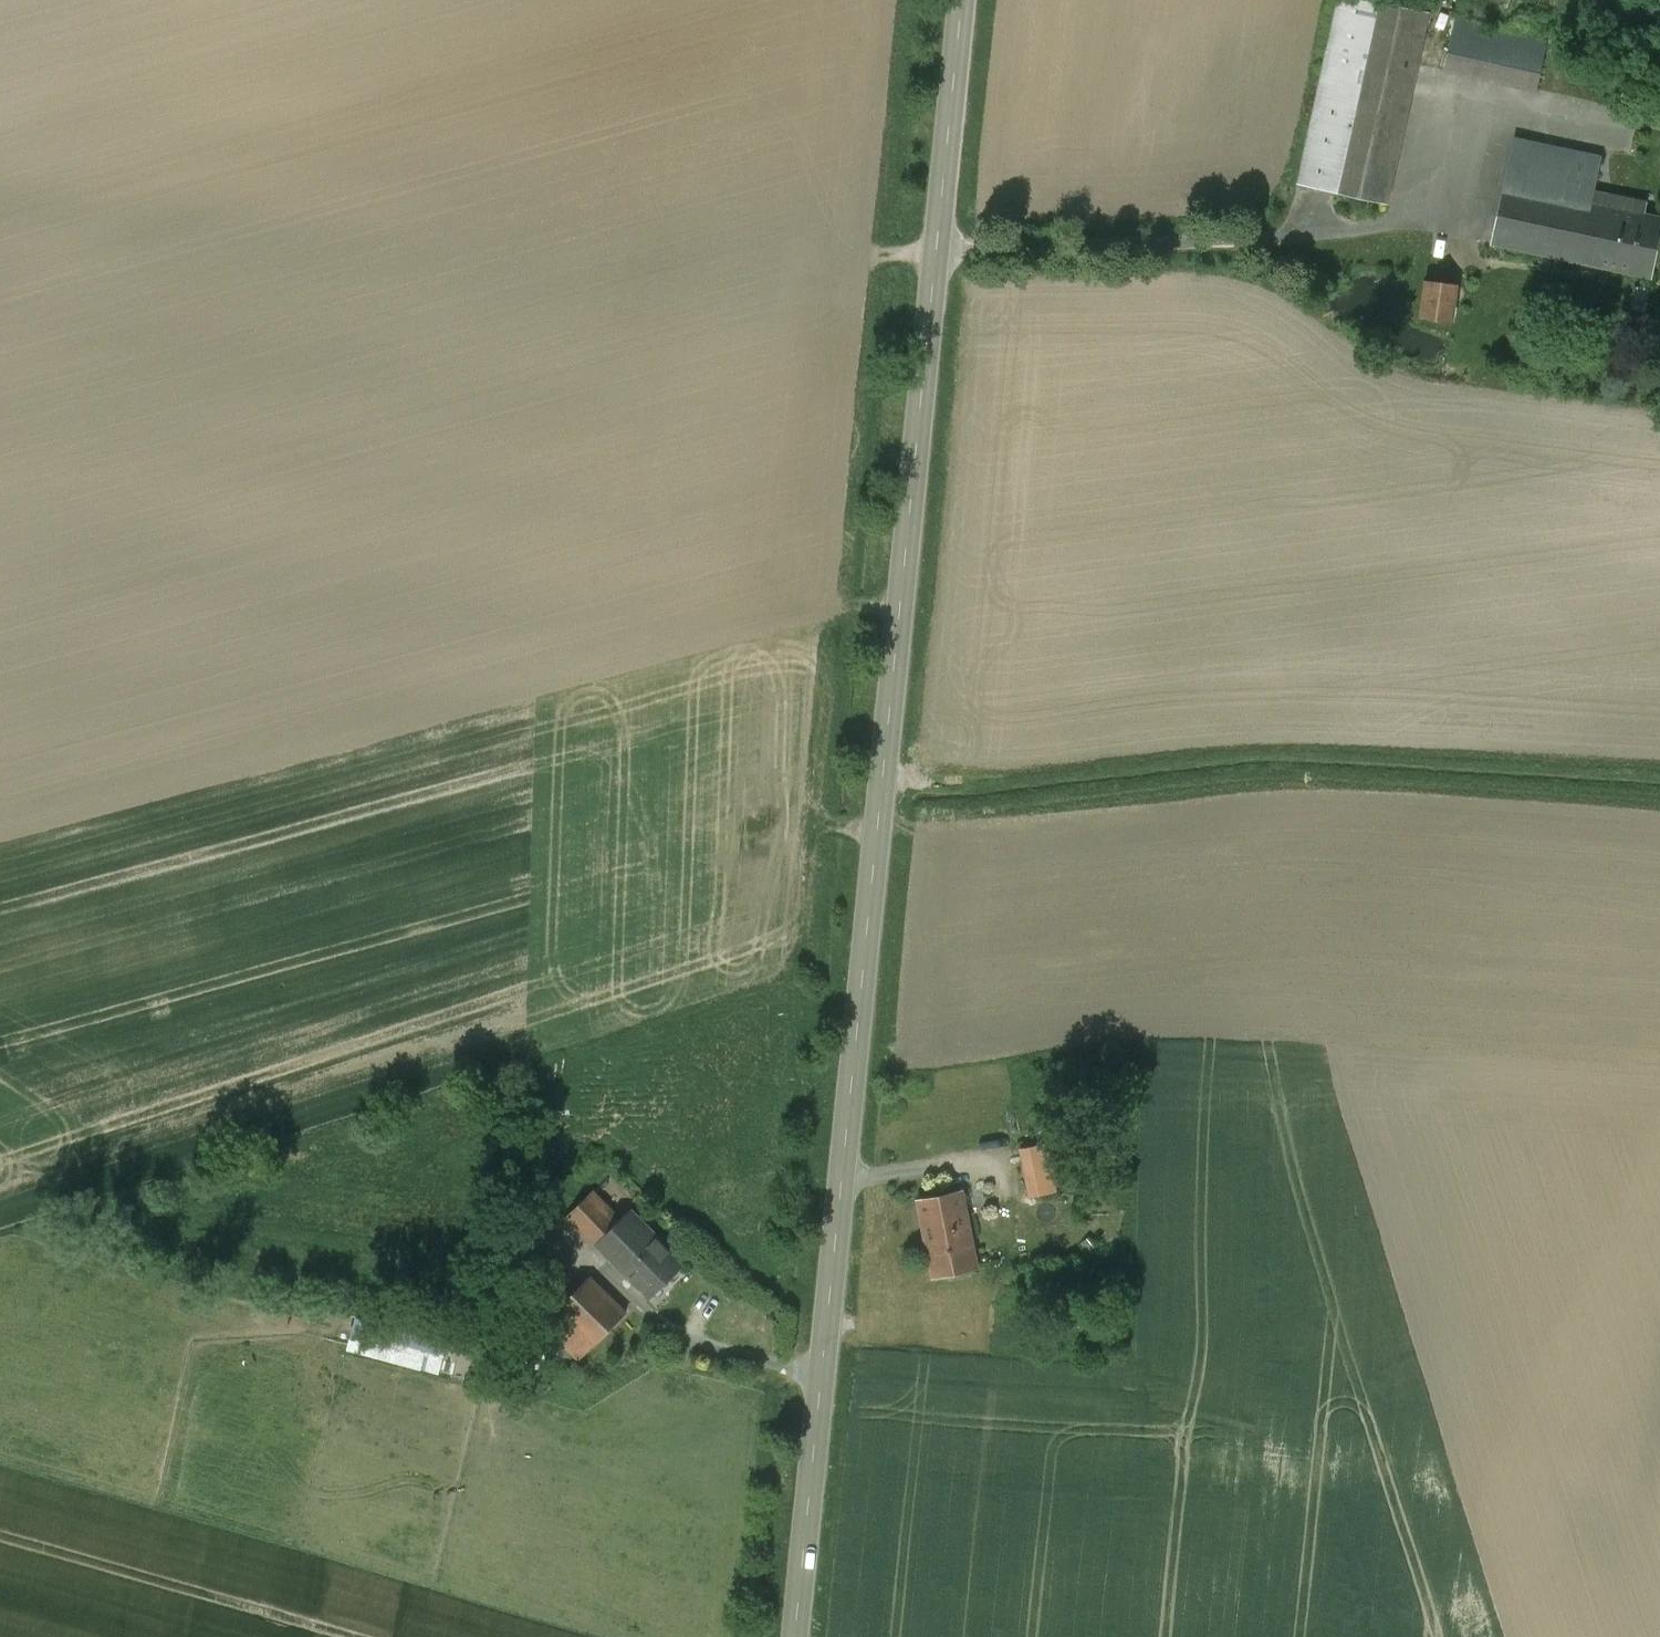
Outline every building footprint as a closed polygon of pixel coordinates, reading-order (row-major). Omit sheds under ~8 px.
[(1298,183),(1332,190),(1374,0),(1338,0),(1298,183)] [(1375,0),(1374,0),(1332,190),(1386,202),(1428,12),(1375,0)] [(1548,38),(1455,18),(1444,68),(1536,89),(1541,68),(1548,38)] [(1591,155),(1515,138),(1492,244),(1568,260),(1591,155)] [(1591,201),(1601,157),(1591,155),(1568,260),(1651,278),(1659,236),(1659,215),(1643,212),(1645,203),(1612,196),(1610,205),(1591,201)] [(1454,285),(1428,282),(1424,315),(1450,318),(1454,285)] [(920,776),(908,775),(907,786),(918,787),(920,776)] [(1049,1142),(1022,1148),(1031,1195),(1059,1190),(1049,1142)] [(964,1189),(917,1199),(933,1276),(992,1264),(988,1242),(975,1245),(964,1189)] [(590,1193),(567,1216),(595,1244),(597,1242),(618,1222),(590,1193)] [(684,1264),(630,1210),(618,1222),(597,1242),(651,1297),(684,1264)] [(626,1312),(590,1276),(543,1324),(579,1360),(626,1312)] [(360,1316),(353,1350),(448,1371),(456,1337),(360,1316)]
